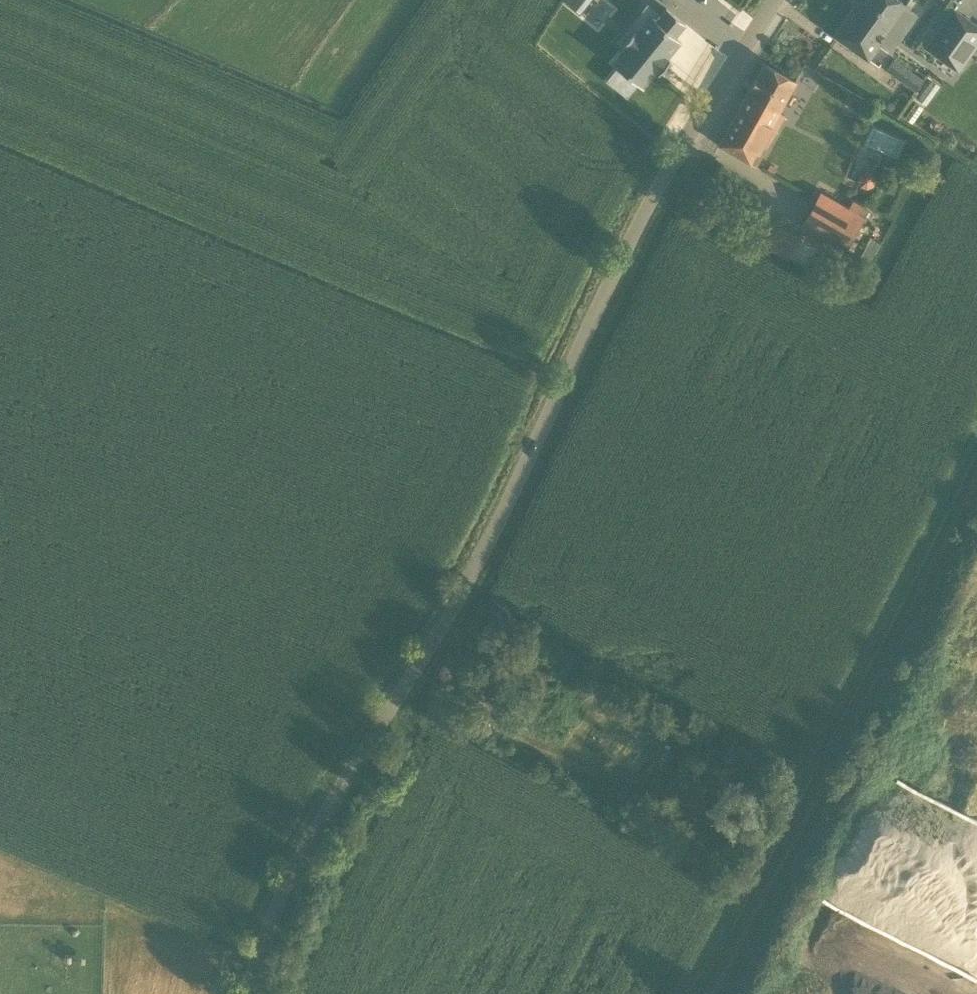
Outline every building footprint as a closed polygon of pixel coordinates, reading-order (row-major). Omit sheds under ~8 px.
[(578,12),(587,0),(563,0),(578,12)] [(580,13),(596,25),(610,5),(603,0),(589,0),(580,13)] [(833,35),(849,47),(867,60),(895,21),(907,5),(900,0),(866,0),(865,1),(864,0),(859,0),(855,5),(833,35)] [(617,68),(607,80),(627,96),(637,83),(643,88),(656,71),(659,74),(670,60),(667,58),(681,41),(675,36),(685,24),(666,8),(661,15),(647,4),(617,41),(624,48),(612,63),(617,68)] [(976,44),(976,26),(953,9),(925,48),(958,71),(976,44)] [(882,63),(889,51),(879,45),(871,57),(882,63)] [(893,58),(885,70),(903,83),(904,82),(915,90),(923,80),(893,58)] [(718,145),(735,155),(755,165),(784,113),(780,111),(796,81),(764,63),(718,145)] [(800,226),(845,252),(865,218),(863,217),(867,209),(852,201),(848,209),(839,204),(842,199),(823,187),(800,226)]
